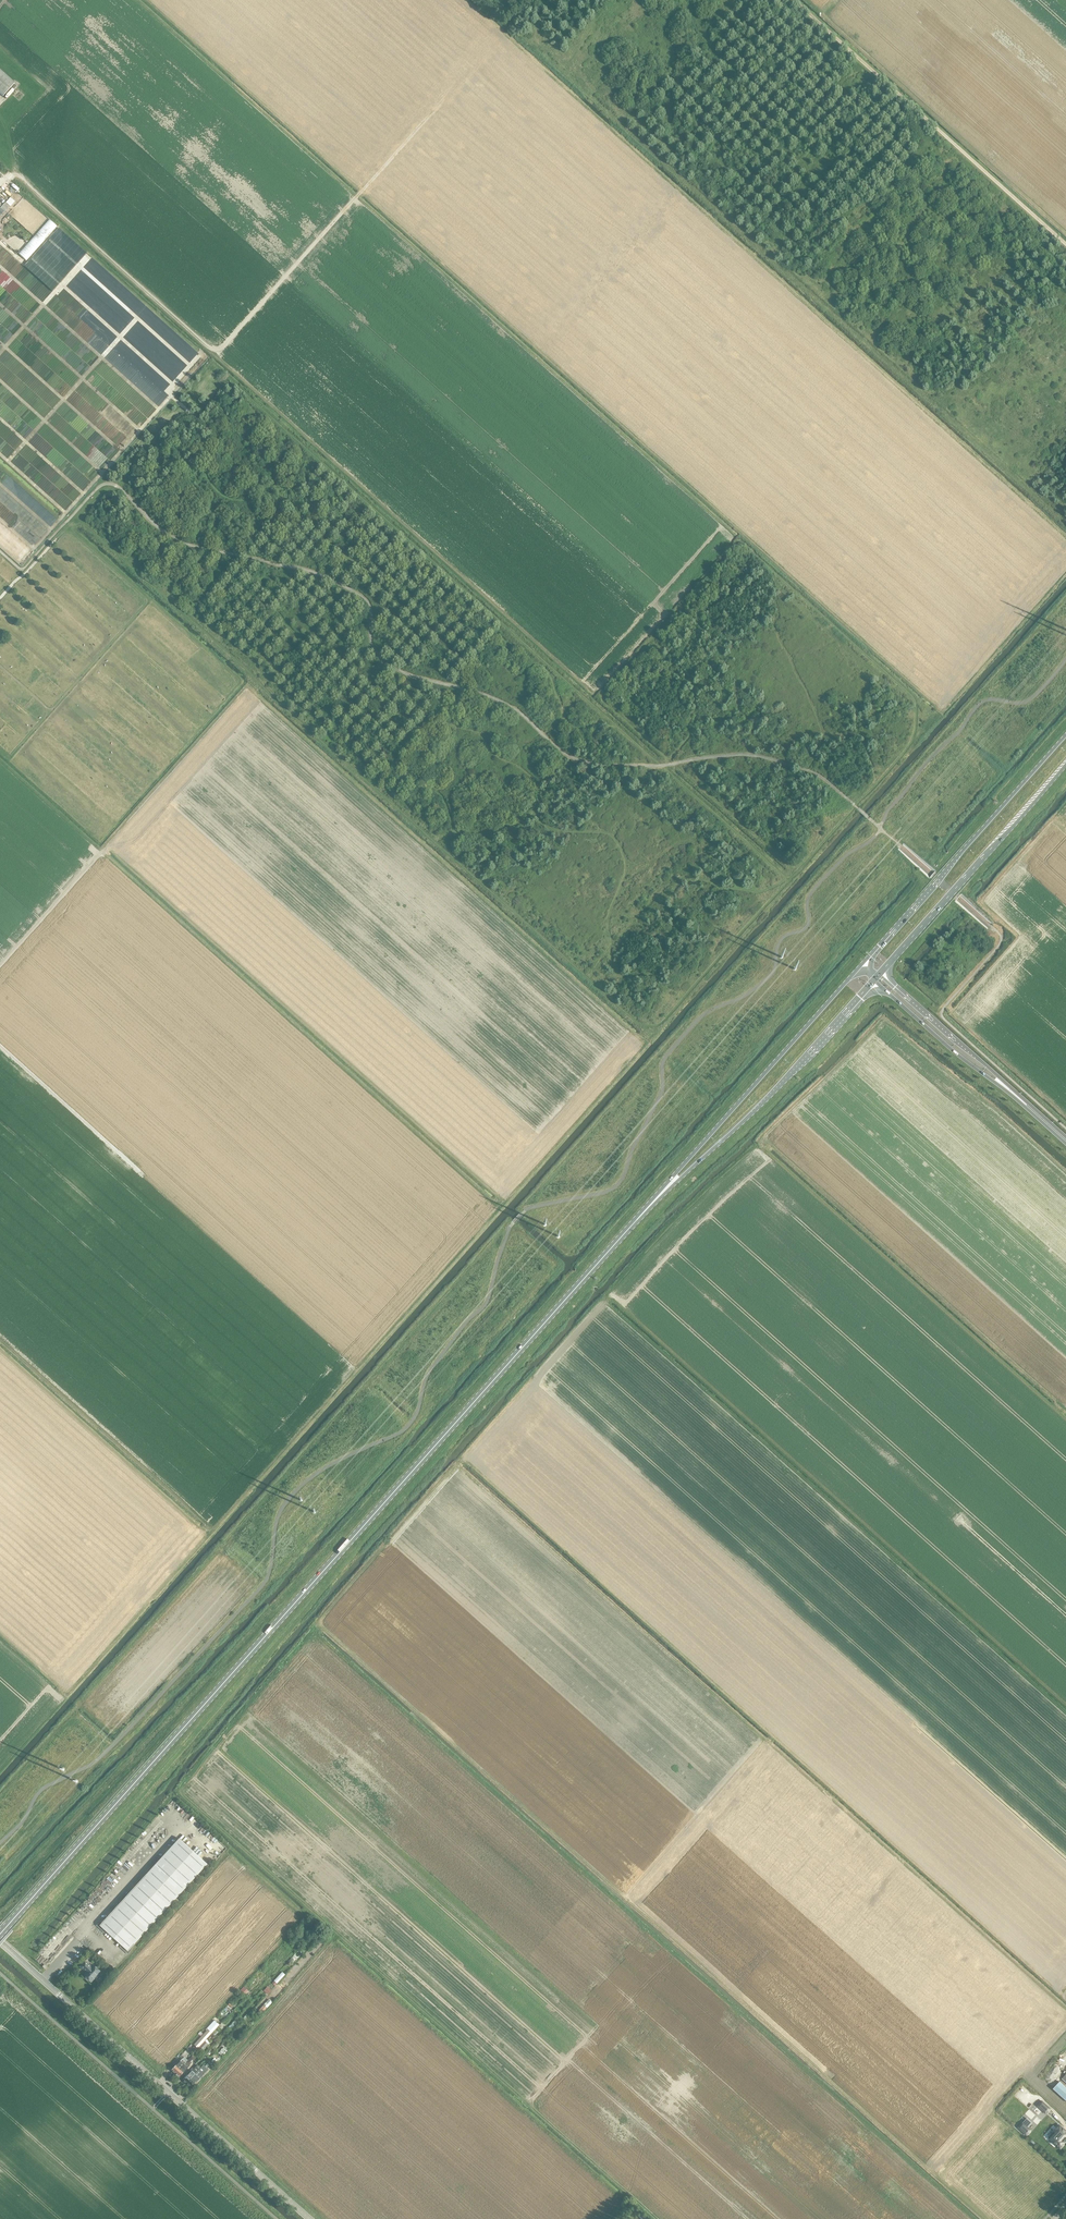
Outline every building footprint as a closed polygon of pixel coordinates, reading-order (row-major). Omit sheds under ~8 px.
[(0,70),(0,94),(3,96),(14,83),(0,70)] [(5,212),(15,201),(10,197),(1,208),(5,212)] [(49,218),(19,253),(27,260),(57,225),(49,218)] [(175,1807),(183,1814),(186,1811),(178,1804),(175,1807)] [(128,1953),(133,1946),(207,1864),(179,1838),(105,1920),(98,1925),(104,1931),(105,1930),(123,1946),(122,1947),(128,1953)] [(89,1980),(91,1981),(94,1978),(96,1978),(98,1976),(97,1975),(100,1971),(93,1965),(92,1966),(85,1960),(80,1966),(85,1971),(86,1970),(87,1971),(84,1975),(86,1976),(86,1978),(88,1980),(89,1980)] [(282,1972),(274,1981),(277,1983),(285,1974),(282,1972)] [(267,2008),(272,2002),(269,1999),(263,2005),(267,2008)] [(214,2020),(207,2028),(207,2029),(211,2033),(219,2024),(214,2020)] [(207,2029),(193,2044),(197,2048),(211,2033),(207,2029)] [(202,2050),(208,2044),(204,2041),(199,2047),(202,2050)] [(214,2041),(204,2053),(207,2056),(217,2044),(214,2041)] [(224,2046),(218,2051),(221,2055),(227,2049),(224,2046)] [(172,2070),(175,2073),(186,2062),(182,2059),(172,2070)] [(175,2073),(179,2077),(190,2065),(186,2061),(186,2062),(175,2073)] [(204,2064),(198,2071),(186,2084),(190,2087),(196,2080),(197,2081),(209,2069),(204,2064)] [(182,2080),(186,2084),(198,2071),(198,2070),(201,2068),(198,2065),(189,2074),(188,2073),(182,2080)] [(1060,2081),(1053,2088),(1065,2100),(1065,2087),(1060,2081)] [(1042,2101),(1038,2106),(1046,2113),(1047,2112),(1047,2113),(1050,2110),(1049,2109),(1050,2109),(1042,2101)] [(1027,2118),(1019,2127),(1027,2135),(1027,2134),(1028,2134),(1030,2131),(1031,2130),(1027,2127),(1032,2123),(1027,2118)] [(1048,2137),(1060,2148),(1062,2147),(1063,2147),(1064,2146),(1065,2145),(1065,2144),(1065,2142),(1064,2140),(1065,2138),(1065,2131),(1059,2125),(1048,2137)]
